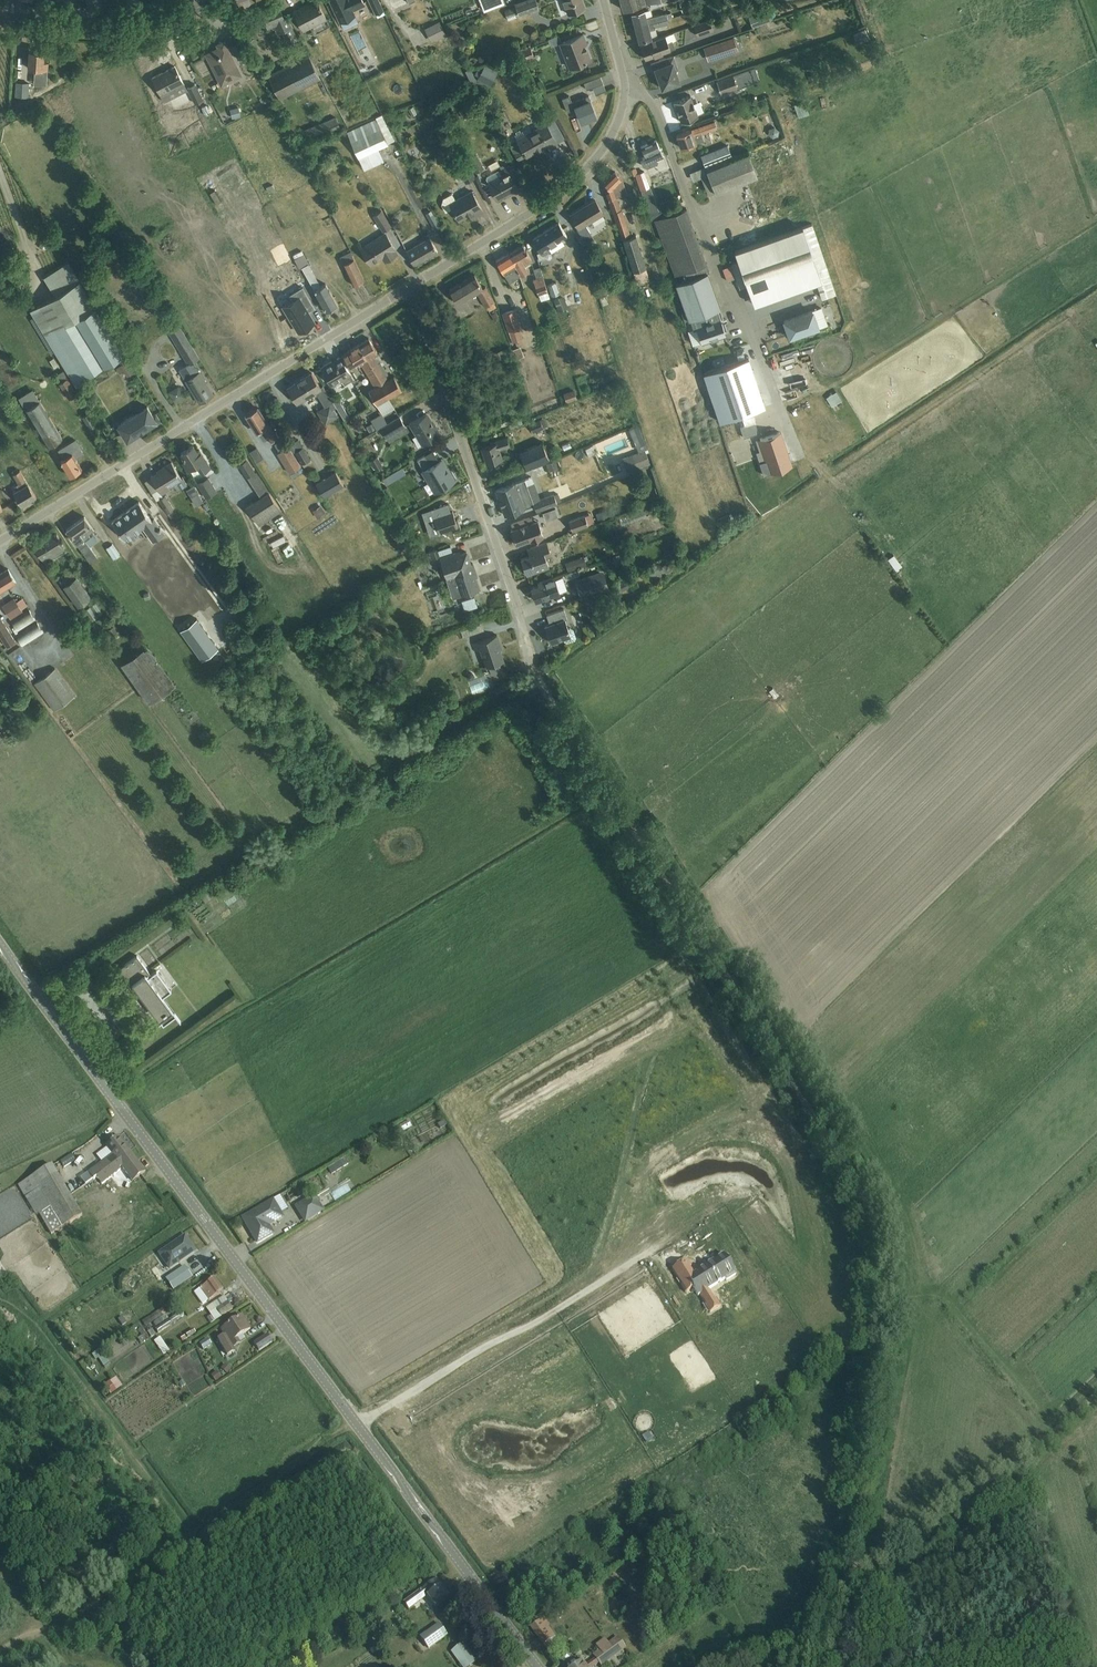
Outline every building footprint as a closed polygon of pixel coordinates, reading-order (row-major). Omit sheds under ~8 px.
[(340,22),(344,29),(359,22),(355,15),(353,10),(365,4),(363,0),(330,0),(340,22)] [(383,10),(380,2),(379,0),(369,0),(376,13),(383,10)] [(483,9),(504,1),(503,0),(480,0),(483,9)] [(538,8),(535,0),(523,0),(515,3),(516,6),(519,12),(520,16),(538,8)] [(568,15),(585,9),(582,0),(563,0),(568,15)] [(623,10),(649,2),(655,0),(620,0),(623,10)] [(304,31),(325,19),(316,1),(302,8),(302,6),(293,11),(304,31)] [(278,3),(262,10),(269,26),(275,24),(276,27),(278,31),(283,29),(288,42),(296,38),(290,26),(286,17),(284,18),(278,3)] [(516,6),(505,10),(509,20),(517,17),(515,13),(519,12),(516,6)] [(668,18),(667,12),(646,18),(644,10),(632,13),(635,27),(668,18)] [(749,16),(752,28),(772,21),(768,10),(749,16)] [(668,18),(635,27),(639,41),(651,38),(658,36),(655,27),(661,25),(669,23),(668,18)] [(698,34),(714,28),(710,18),(694,24),(698,34)] [(446,34),(439,21),(424,28),(431,42),(446,34)] [(854,34),(857,43),(868,38),(865,29),(854,34)] [(676,40),(673,32),(640,44),(646,58),(676,47),(673,41),(676,40)] [(570,68),(591,60),(585,44),(587,43),(583,34),(560,43),(570,68)] [(740,52),(735,37),(704,48),(709,62),(740,52)] [(260,63),(266,60),(255,38),(249,41),(260,63)] [(217,48),(205,54),(218,80),(238,71),(236,66),(223,41),(216,44),(217,48)] [(237,59),(245,55),(238,41),(230,45),(237,59)] [(534,55),(531,47),(520,51),(524,59),(534,55)] [(29,50),(28,68),(35,68),(41,68),(41,76),(48,77),(48,62),(44,62),(44,51),(42,51),(39,51),(29,50)] [(280,96),(319,77),(308,55),(269,75),(280,96)] [(674,56),(651,64),(655,73),(657,73),(663,88),(681,82),(676,71),(679,70),(674,56)] [(187,90),(184,84),(175,66),(153,77),(162,95),(165,101),(187,90)] [(490,84),(497,71),(488,67),(481,80),(490,84)] [(738,81),(751,78),(749,67),(736,70),(738,81)] [(721,94),(738,88),(734,75),(717,81),(721,94)] [(587,90),(603,84),(600,76),(584,82),(587,90)] [(29,97),(30,84),(17,84),(16,96),(29,97)] [(196,84),(188,88),(196,103),(203,99),(196,84)] [(582,122),(595,116),(590,103),(591,103),(588,96),(572,102),(569,96),(562,99),(566,110),(575,107),(582,122)] [(681,123),(698,116),(691,96),(673,102),(681,123)] [(808,99),(796,102),(800,115),(812,112),(808,99)] [(207,104),(202,107),(206,114),(210,112),(207,104)] [(468,104),(458,110),(463,118),(473,113),(468,104)] [(739,105),(729,109),(734,120),(743,116),(739,105)] [(232,117),(241,115),(239,106),(230,108),(232,117)] [(304,144),(341,129),(336,117),(300,132),(304,144)] [(359,157),(388,143),(376,119),(347,132),(359,157)] [(705,141),(703,135),(717,130),(714,121),(676,135),(681,148),(696,143),(705,141)] [(518,141),(510,145),(518,160),(526,155),(527,156),(547,145),(550,150),(558,146),(547,125),(546,122),(531,130),(529,127),(515,134),(517,138),(518,141)] [(775,126),(770,128),(769,133),(773,136),(778,135),(779,129),(775,126)] [(656,139),(641,146),(645,155),(642,156),(643,158),(641,159),(643,166),(646,167),(657,164),(656,159),(663,156),(656,139)] [(707,167),(723,160),(732,157),(731,154),(732,154),(728,145),(702,155),(706,164),(707,167)] [(748,151),(732,157),(723,160),(733,184),(757,175),(748,151)] [(475,171),(483,167),(476,153),(468,157),(475,171)] [(499,157),(489,163),(492,169),(502,164),(499,157)] [(723,160),(707,167),(706,167),(709,174),(701,177),(708,194),(733,184),(723,160)] [(476,175),(469,162),(458,167),(466,181),(476,175)] [(501,170),(486,178),(489,184),(497,199),(511,191),(512,193),(519,189),(514,181),(522,177),(514,163),(501,170)] [(645,171),(635,174),(641,191),(650,188),(645,171)] [(624,183),(621,179),(622,178),(615,172),(603,183),(610,190),(606,194),(613,213),(617,226),(618,225),(633,271),(646,267),(636,235),(631,237),(622,209),(620,210),(614,193),(624,183)] [(444,199),(442,205),(446,212),(453,208),(459,220),(467,216),(469,214),(474,212),(475,215),(477,214),(482,212),(483,211),(472,192),(456,200),(452,194),(444,199)] [(596,201),(571,215),(579,227),(577,228),(582,237),(579,238),(583,245),(588,242),(584,236),(587,234),(590,232),(585,223),(603,213),(596,201)] [(655,219),(666,215),(663,206),(648,211),(652,221),(655,219)] [(686,208),(666,215),(655,219),(675,275),(686,271),(689,279),(709,271),(686,208)] [(383,231),(390,226),(381,211),(374,216),(383,231)] [(436,219),(430,222),(435,230),(440,227),(436,219)] [(548,247),(567,235),(559,222),(532,238),(541,251),(537,253),(539,260),(546,257),(544,253),(550,250),(548,247)] [(813,224),(735,251),(752,301),(761,297),(760,292),(814,274),(822,299),(836,294),(813,224)] [(385,261),(396,254),(394,250),(395,249),(385,233),(361,248),(371,264),(383,257),(385,261)] [(414,265),(437,251),(430,238),(407,252),(414,265)] [(508,251),(516,264),(522,274),(528,270),(524,264),(531,259),(522,244),(509,252),(508,251)] [(589,245),(580,247),(583,257),(592,254),(589,245)] [(326,311),(337,305),(325,283),(320,286),(308,264),(308,263),(302,251),(294,255),(301,268),(302,267),(326,311)] [(516,264),(508,251),(507,251),(508,253),(496,260),(509,282),(520,276),(516,264)] [(353,286),(364,281),(350,252),(340,257),(353,286)] [(43,277),(55,296),(30,311),(76,387),(86,381),(84,379),(124,354),(80,281),(68,262),(43,277)] [(538,294),(548,291),(540,267),(533,269),(538,284),(535,285),(538,294)] [(715,310),(720,309),(707,273),(676,284),(689,319),(691,319),(715,310)] [(486,287),(483,288),(474,274),(449,289),(458,304),(478,292),(490,311),(497,306),(486,287)] [(557,281),(547,284),(550,296),(561,292),(557,281)] [(621,281),(613,283),(615,291),(623,289),(621,281)] [(601,284),(593,286),(597,297),(605,295),(601,284)] [(287,304),(283,306),(291,319),(298,331),(315,321),(311,315),(309,311),(310,310),(308,308),(313,305),(315,308),(315,307),(303,287),(295,291),(290,295),(292,298),(293,300),(287,304)] [(576,293),(568,294),(569,303),(577,303),(576,293)] [(553,299),(558,311),(565,309),(561,296),(553,299)] [(784,321),(789,337),(827,324),(821,308),(784,321)] [(503,314),(510,334),(513,343),(523,339),(520,330),(522,329),(516,310),(503,314)] [(722,325),(720,319),(718,319),(716,313),(715,310),(691,319),(693,324),(694,328),(696,327),(697,327),(699,333),(702,342),(715,337),(725,334),(722,325)] [(496,311),(492,314),(496,321),(500,318),(496,311)] [(199,372),(193,362),(199,358),(179,325),(169,330),(189,364),(180,369),(200,402),(213,394),(199,372)] [(720,344),(728,341),(726,335),(719,338),(720,344)] [(369,338),(358,344),(382,383),(381,384),(389,398),(402,390),(394,376),(388,380),(385,376),(388,374),(380,362),(378,363),(373,355),(377,353),(369,338)] [(342,355),(350,370),(351,369),(356,366),(361,363),(375,387),(368,391),(381,412),(383,416),(395,409),(389,398),(381,384),(382,383),(358,344),(347,351),(348,351),(342,355)] [(521,346),(512,349),(515,359),(524,356),(521,346)] [(56,356),(51,359),(57,368),(61,364),(56,356)] [(344,385),(354,379),(340,357),(335,360),(334,359),(321,367),(332,386),(341,381),(344,385)] [(729,365),(703,373),(712,400),(720,422),(730,418),(765,407),(756,380),(749,358),(729,365)] [(127,360),(121,364),(128,375),(134,372),(127,360)] [(63,371),(54,376),(68,399),(77,394),(63,371)] [(321,388),(313,373),(288,388),(297,403),(316,392),(329,413),(337,408),(324,386),(321,388)] [(179,401),(187,394),(179,384),(170,390),(179,401)] [(35,387),(21,395),(27,407),(41,399),(35,387)] [(564,394),(567,401),(577,398),(575,390),(564,394)] [(837,391),(832,394),(837,402),(842,399),(837,391)] [(332,399),(343,418),(349,415),(337,396),(332,399)] [(40,400),(25,409),(49,447),(52,445),(63,438),(40,400)] [(160,420),(155,413),(152,415),(147,407),(117,425),(127,441),(139,433),(140,434),(146,430),(146,429),(160,420)] [(247,415),(246,416),(256,432),(262,428),(271,441),(279,436),(270,423),(268,424),(258,408),(255,410),(252,410),(248,412),(247,415)] [(88,412),(82,416),(89,428),(96,424),(88,412)] [(383,416),(381,412),(370,419),(372,422),(368,425),(371,431),(376,428),(376,429),(387,422),(383,416)] [(426,413),(409,423),(422,445),(441,434),(436,425),(434,426),(426,413)] [(408,431),(406,426),(400,416),(381,428),(386,437),(389,442),(408,431)] [(540,420),(530,424),(533,432),(544,428),(540,420)] [(755,423),(740,428),(744,438),(758,433),(755,423)] [(638,425),(630,428),(639,451),(645,449),(648,448),(638,425)] [(767,436),(760,438),(764,450),(767,460),(763,461),(760,463),(762,468),(764,475),(774,472),(791,466),(787,455),(787,452),(785,452),(783,446),(784,446),(782,439),(780,432),(767,436)] [(507,438),(496,441),(490,443),(491,445),(482,448),(488,464),(497,460),(502,458),(499,450),(510,446),(507,438)] [(64,459),(60,461),(69,476),(70,476),(82,469),(75,458),(82,454),(74,440),(64,447),(67,451),(61,455),(64,459)] [(304,467),(312,462),(299,440),(290,446),(294,453),(295,452),(304,467)] [(527,468),(549,459),(543,442),(520,452),(527,468)] [(194,445),(181,453),(186,460),(184,462),(189,470),(190,469),(194,475),(201,470),(202,472),(211,467),(200,450),(197,451),(194,445)] [(256,447),(250,451),(256,461),(262,457),(256,447)] [(301,467),(289,447),(277,454),(289,474),(301,467)] [(639,451),(633,454),(638,467),(650,462),(645,449),(639,451)] [(268,493),(257,475),(244,454),(235,459),(249,481),(260,498),(247,506),(259,525),(282,511),(269,492),(268,493)] [(423,470),(436,492),(455,481),(454,480),(456,479),(451,470),(449,471),(442,459),(431,465),(425,455),(417,459),(423,470)] [(377,470),(383,466),(377,457),(372,460),(377,470)] [(561,466),(557,459),(546,463),(549,471),(561,466)] [(151,476),(151,477),(145,481),(152,493),(159,489),(162,493),(169,489),(168,487),(175,483),(179,490),(187,484),(183,478),(182,478),(172,462),(163,468),(164,469),(151,476)] [(811,463),(797,470),(800,475),(814,469),(811,463)] [(21,506),(35,497),(19,470),(13,474),(19,484),(16,485),(18,489),(13,492),(21,506)] [(336,472),(316,484),(324,496),(344,485),(336,472)] [(393,473),(383,478),(387,485),(397,479),(393,473)] [(514,483),(496,489),(500,500),(504,512),(505,515),(527,508),(534,505),(536,510),(545,507),(548,506),(557,503),(554,495),(533,502),(527,487),(534,484),(531,477),(524,479),(515,482),(515,481),(514,482),(514,483)] [(206,480),(198,485),(206,498),(214,493),(206,480)] [(765,503),(770,502),(767,490),(762,491),(765,503)] [(172,509),(174,508),(165,495),(159,499),(167,512),(172,509)] [(139,501),(112,521),(125,539),(143,527),(149,536),(160,528),(160,529),(160,528),(163,532),(162,533),(163,533),(164,533),(161,528),(160,526),(160,527),(154,518),(152,520),(139,501)] [(314,511),(318,517),(325,512),(322,506),(314,511)] [(607,509),(596,513),(598,520),(609,516),(607,509)] [(434,518),(439,533),(460,525),(458,519),(456,520),(453,511),(434,518)] [(84,516),(66,529),(80,548),(84,553),(91,562),(97,557),(85,540),(90,536),(88,534),(94,530),(84,516)] [(586,516),(569,521),(573,533),(590,527),(586,516)] [(511,530),(516,544),(543,535),(538,520),(511,530)] [(44,562),(65,549),(61,543),(62,542),(57,534),(35,547),(44,562)] [(546,556),(551,554),(547,542),(531,548),(533,554),(521,558),(528,575),(550,567),(546,556)] [(113,544),(106,548),(114,560),(121,555),(113,544)] [(438,549),(429,552),(432,559),(440,556),(438,549)] [(456,577),(462,595),(479,589),(474,575),(476,574),(473,563),(471,564),(467,552),(461,554),(460,552),(440,558),(447,580),(456,577)] [(588,564),(584,555),(565,562),(569,571),(588,564)] [(663,566),(666,572),(672,568),(669,562),(663,566)] [(16,582),(8,569),(0,574),(0,592),(16,582)] [(604,574),(578,583),(582,595),(608,585),(604,574)] [(83,602),(91,597),(76,577),(64,586),(80,609),(86,606),(83,602)] [(539,585),(531,588),(535,601),(560,592),(567,589),(563,577),(555,580),(554,577),(538,582),(539,585)] [(627,577),(618,582),(622,590),(631,585),(627,577)] [(440,609),(449,605),(445,594),(435,599),(440,609)] [(16,598),(3,606),(10,617),(22,609),(16,598)] [(98,603),(85,609),(90,619),(103,613),(98,603)] [(545,626),(551,643),(563,638),(564,641),(567,642),(575,639),(576,637),(572,627),(568,629),(565,619),(567,619),(564,609),(546,615),(550,624),(545,626)] [(18,631),(35,620),(29,610),(12,622),(18,631)] [(7,646),(15,641),(1,618),(0,619),(0,635),(7,646)] [(197,618),(180,630),(202,660),(218,648),(197,618)] [(22,646),(43,632),(37,623),(17,636),(22,646)] [(113,627),(108,630),(113,637),(118,634),(113,627)] [(480,649),(487,666),(504,661),(499,646),(501,646),(497,635),(472,643),(474,651),(480,649)] [(174,683),(148,647),(122,666),(148,702),(174,683)] [(55,711),(75,696),(55,669),(35,683),(55,711)] [(474,694),(496,687),(492,673),(469,680),(474,694)] [(773,687),(769,690),(774,697),(778,694),(773,687)] [(0,743),(0,749),(1,750),(10,744),(6,739),(0,743)] [(211,889),(202,895),(206,901),(215,896),(211,889)] [(119,969),(131,985),(133,983),(162,1023),(176,1014),(163,997),(172,990),(157,971),(151,975),(137,955),(119,969)] [(113,1163),(130,1151),(119,1136),(106,1146),(112,1154),(88,1172),(94,1179),(97,1177),(104,1172),(115,1164),(113,1163)] [(104,1172),(97,1177),(102,1184),(106,1181),(121,1170),(120,1168),(122,1166),(132,1180),(145,1171),(130,1151),(113,1163),(115,1164),(104,1172)] [(71,1154),(61,1160),(64,1167),(75,1161),(71,1154)] [(340,1161),(328,1168),(332,1174),(343,1167),(340,1161)] [(38,1215),(69,1195),(52,1166),(18,1186),(34,1213),(36,1212),(38,1215)] [(331,1189),(337,1200),(358,1187),(351,1177),(331,1189)] [(50,1207),(40,1214),(52,1233),(62,1228),(81,1216),(69,1195),(50,1207)] [(306,1222),(323,1211),(314,1197),(297,1208),(306,1222)] [(257,1243),(273,1234),(269,1226),(283,1218),(273,1202),(243,1219),(257,1243)] [(182,1260),(195,1251),(190,1244),(185,1236),(172,1245),(159,1254),(165,1261),(169,1268),(182,1260)] [(678,1265),(672,1269),(677,1276),(681,1283),(681,1284),(680,1284),(682,1288),(685,1293),(693,1288),(698,1296),(699,1295),(700,1295),(702,1294),(708,1290),(709,1289),(725,1279),(726,1281),(734,1276),(736,1274),(735,1273),(730,1264),(723,1254),(717,1258),(711,1262),(711,1263),(701,1269),(694,1274),(692,1271),(690,1267),(691,1266),(689,1263),(687,1259),(678,1265)] [(192,1278),(184,1267),(166,1279),(173,1290),(192,1278)] [(204,1304),(223,1291),(215,1278),(196,1292),(204,1304)] [(224,1296),(213,1303),(216,1309),(221,1317),(233,1310),(228,1301),(224,1296)] [(720,1306),(715,1298),(714,1299),(709,1302),(706,1304),(705,1304),(705,1305),(707,1308),(710,1312),(713,1310),(720,1306)] [(146,1327),(166,1313),(163,1308),(142,1322),(146,1327)] [(170,1319),(173,1324),(187,1315),(183,1310),(170,1319)] [(122,1317),(118,1319),(123,1325),(127,1323),(122,1317)] [(226,1335),(217,1341),(228,1356),(235,1351),(232,1347),(238,1343),(244,1339),(241,1335),(249,1329),(242,1317),(223,1330),(226,1335)] [(172,1324),(169,1319),(155,1329),(159,1334),(172,1324)] [(196,1333),(193,1329),(185,1334),(188,1338),(196,1333)] [(163,1335),(156,1340),(166,1355),(172,1351),(163,1335)] [(142,1336),(137,1339),(141,1344),(145,1341),(142,1336)] [(272,1343),(267,1336),(254,1344),(259,1352),(263,1349),(272,1343)] [(212,1345),(208,1339),(200,1344),(204,1350),(212,1345)] [(82,1348),(74,1353),(79,1359),(86,1354),(82,1348)] [(225,1364),(221,1370),(228,1374),(232,1369),(225,1364)] [(211,1376),(215,1381),(221,1377),(217,1372),(211,1376)] [(117,1377),(105,1385),(111,1395),(123,1387),(117,1377)] [(642,1553),(636,1557),(640,1563),(646,1559),(642,1553)] [(413,1596),(403,1603),(409,1610),(426,1596),(435,1608),(449,1598),(435,1580),(414,1596),(413,1596)] [(544,1618),(530,1628),(543,1646),(551,1657),(559,1651),(551,1639),(555,1636),(548,1626),(549,1625),(544,1618)] [(420,1635),(429,1648),(437,1642),(447,1635),(438,1623),(429,1629),(420,1635)] [(574,1666),(594,1666),(599,1663),(601,1666),(626,1648),(618,1637),(608,1644),(604,1638),(595,1645),(599,1650),(593,1655),(595,1658),(584,1666),(580,1662),(574,1666)] [(477,1662),(463,1643),(451,1652),(462,1666),(469,1666),(477,1662)]
